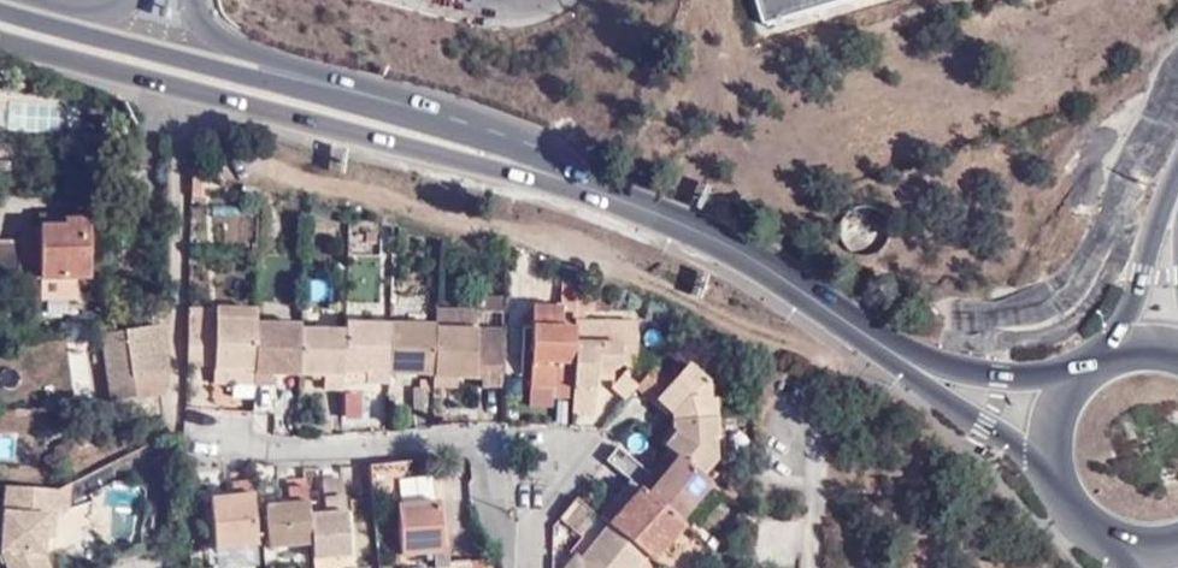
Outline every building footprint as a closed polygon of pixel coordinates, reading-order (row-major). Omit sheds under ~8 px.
[(852,0),(757,0),(765,27),(852,0)] [(202,198),(203,175),(193,171),(192,198),(202,198)] [(62,222),(38,222),(38,227),(15,227),(15,236),(0,237),(0,278),(39,278),(40,298),(76,299),(76,277),(89,277),(87,222),(62,222)] [(378,243),(377,232),(366,233),(365,243),(378,243)] [(561,277),(561,283),(574,286),(577,287),(577,277),(561,277)] [(574,286),(561,283),(560,303),(534,302),(531,346),(541,346),(540,358),(531,357),(530,384),(552,384),(552,394),(570,395),(574,286)] [(595,307),(596,293),(586,290),(576,289),(573,395),(572,409),(594,410),(596,376),(596,368),(614,369),(615,369),(621,363),(625,367),(635,354),(636,321),(585,319),(585,307),(595,307)] [(501,311),(501,296),(475,295),(475,309),(501,311)] [(255,308),(188,306),(188,310),(188,326),(213,327),(214,317),(255,319),(255,308)] [(474,327),(475,309),(434,308),(433,325),(433,326),(474,327)] [(213,327),(188,326),(187,331),(186,367),(212,368),(252,369),(255,322),(255,319),(214,317),(213,327)] [(300,324),(255,322),(252,369),(252,383),(274,383),(274,374),(298,374),(300,328),(300,324)] [(387,372),(389,323),(343,322),(343,330),(341,372),(368,372),(368,386),(387,387),(387,372)] [(433,326),(433,325),(389,323),(387,372),(431,373),(433,326)] [(431,375),(473,376),(474,327),(433,326),(431,373),(431,375)] [(133,379),(168,375),(161,327),(128,333),(129,339),(118,341),(118,349),(104,351),(111,403),(135,401),(133,379)] [(499,385),(500,328),(480,327),(480,376),(480,384),(499,385)] [(341,372),(343,330),(300,328),(298,374),(323,375),(323,388),(341,389),(341,372)] [(129,339),(128,333),(103,337),(104,351),(118,349),(118,341),(129,339)] [(541,346),(531,346),(531,357),(540,358),(541,346)] [(628,376),(642,359),(635,354),(625,367),(622,371),(628,376)] [(648,375),(653,369),(642,359),(628,376),(622,371),(619,375),(637,390),(648,375)] [(252,369),(212,368),(212,381),(252,383),(252,369)] [(596,368),(596,376),(613,377),(614,369),(596,368)] [(672,463),(696,482),(710,466),(709,445),(712,445),(710,407),(704,406),(702,390),(682,372),(666,390),(648,375),(637,390),(628,401),(659,428),(663,423),(667,429),(667,437),(656,450),(672,463)] [(169,383),(168,375),(133,379),(135,401),(164,395),(168,391),(169,383)] [(628,401),(637,390),(619,375),(608,387),(628,401)] [(530,394),(552,394),(552,384),(530,384),(530,394)] [(42,412),(50,411),(50,404),(41,404),(42,412)] [(53,463),(91,444),(88,437),(50,457),(53,463)] [(614,453),(603,468),(631,492),(643,477),(614,453)] [(369,470),(404,467),(409,460),(369,463),(369,470)] [(641,499),(675,527),(706,491),(696,482),(672,463),(641,499)] [(389,495),(404,467),(369,470),(372,497),(389,495)] [(256,543),(249,468),(229,470),(231,495),(210,496),(215,547),(256,543)] [(327,511),(308,513),(310,541),(312,557),(349,554),(342,476),(324,478),(327,511)] [(310,541),(308,513),(304,478),(285,479),(287,503),(267,505),(269,544),(310,541)] [(52,490),(0,487),(0,496),(0,558),(4,567),(44,567),(39,554),(40,539),(41,509),(51,510),(52,490)] [(645,565),(648,567),(680,531),(675,527),(641,499),(635,495),(617,515),(609,509),(595,526),(599,528),(604,533),(645,565)] [(438,500),(396,504),(400,553),(434,549),(435,565),(438,564),(438,567),(491,567),(491,558),(448,559),(447,547),(443,547),(438,500)] [(571,507),(555,526),(582,548),(599,528),(595,526),(571,507)] [(49,539),(51,510),(41,509),(40,539),(49,539)] [(645,565),(604,533),(576,565),(573,562),(568,567),(642,567),(645,565)]
